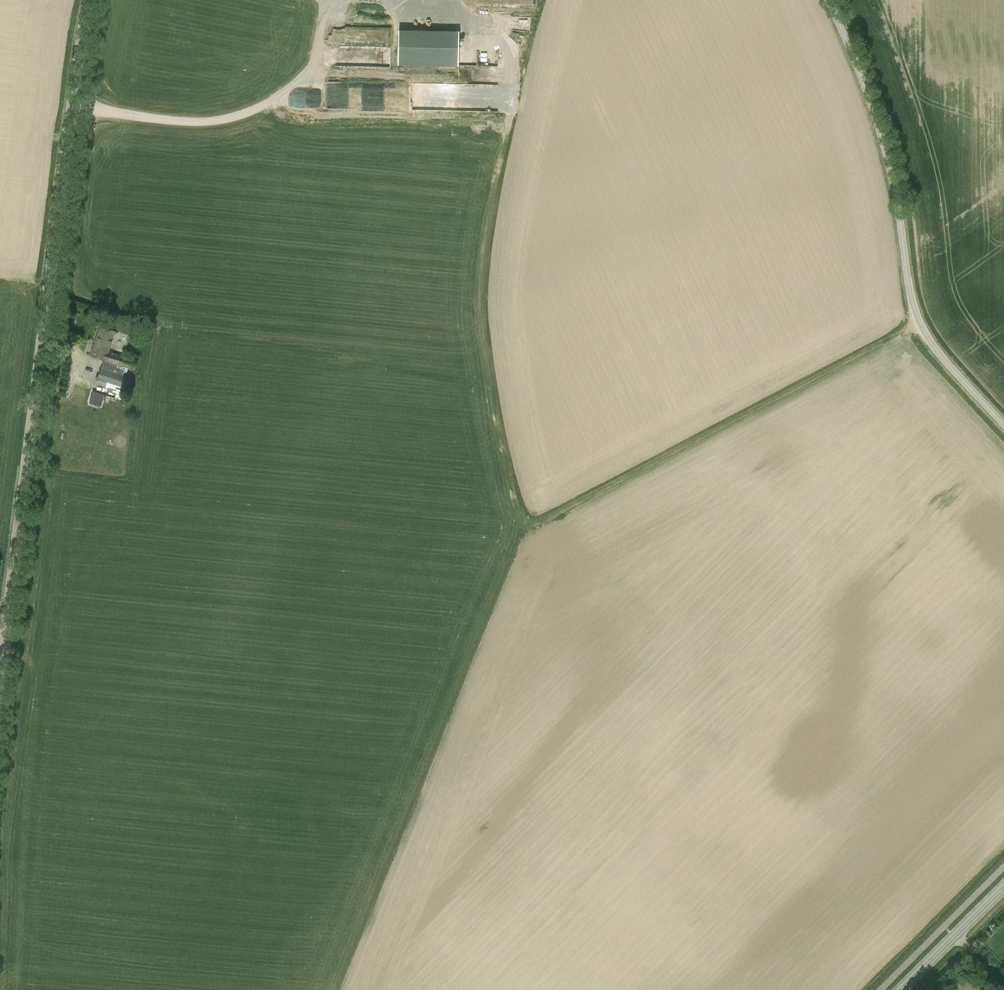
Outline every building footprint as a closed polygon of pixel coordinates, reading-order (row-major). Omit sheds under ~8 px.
[(462,29),(402,28),(401,64),(461,65),(462,29)] [(90,356),(104,361),(102,368),(101,368),(97,379),(129,389),(133,377),(110,370),(112,363),(135,370),(138,360),(109,351),(115,331),(100,326),(90,356)] [(93,390),(89,403),(102,406),(105,393),(93,390)]
